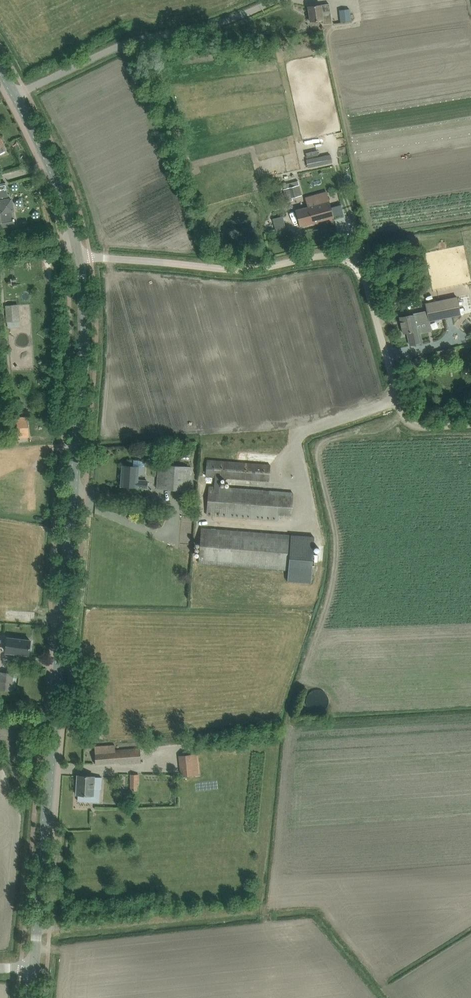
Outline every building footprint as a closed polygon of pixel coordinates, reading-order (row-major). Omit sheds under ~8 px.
[(324,6),(321,7),(321,4),(308,6),(310,21),(323,20),(323,24),(332,22),(329,3),(324,4),(324,6)] [(349,10),(341,11),(343,20),(350,19),(349,10)] [(330,154),(306,160),(308,168),(332,163),(330,154)] [(460,174),(461,179),(467,179),(467,183),(470,182),(470,172),(460,174)] [(9,200),(11,200),(11,199),(10,199),(9,194),(8,194),(6,183),(0,184),(0,223),(3,223),(3,226),(0,227),(15,224),(14,221),(15,221),(14,218),(12,210),(13,210),(13,209),(11,209),(9,200)] [(287,201),(303,197),(300,185),(283,190),(287,201)] [(343,214),(341,205),(331,207),(327,192),(306,198),(308,206),(295,210),(300,226),(334,217),(333,217),(343,214)] [(425,303),(429,321),(460,314),(457,297),(425,303)] [(422,321),(420,313),(400,317),(403,333),(407,332),(410,345),(421,342),(419,329),(416,330),(414,322),(422,321)] [(451,359),(449,348),(436,351),(440,367),(446,365),(445,360),(451,359)] [(30,436),(27,416),(16,418),(18,438),(30,436)] [(147,480),(136,479),(137,475),(144,476),(144,468),(144,467),(144,465),(143,464),(143,463),(142,462),(141,462),(140,461),(139,461),(133,460),(133,466),(122,465),(122,466),(124,466),(123,478),(122,478),(121,486),(147,488),(147,480)] [(269,481),(270,465),(207,460),(206,476),(269,481)] [(189,491),(191,466),(159,464),(157,489),(189,491)] [(207,515),(279,520),(279,514),(291,515),(293,493),(209,486),(207,515)] [(311,583),(314,537),(202,528),(199,563),(288,570),(287,581),(311,583)] [(29,655),(30,641),(7,638),(6,646),(5,651),(13,652),(13,653),(29,655)] [(11,690),(13,674),(1,672),(0,678),(0,689),(11,690)] [(120,762),(120,764),(129,763),(129,761),(135,761),(135,763),(141,762),(140,748),(115,750),(115,745),(95,746),(95,764),(120,762)] [(179,755),(181,777),(194,775),(192,754),(179,755)] [(101,789),(102,777),(94,777),(94,776),(77,775),(76,794),(78,795),(78,796),(78,801),(83,801),(92,801),(93,795),(94,788),(101,789)]
